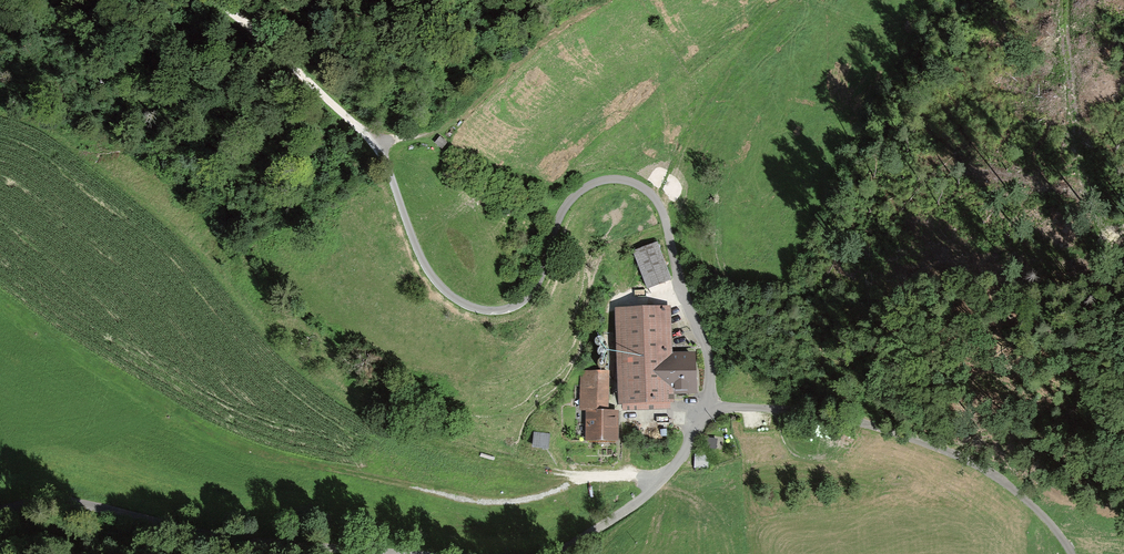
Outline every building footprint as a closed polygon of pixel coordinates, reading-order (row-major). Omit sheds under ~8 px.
[(646,291),(667,283),(654,248),(633,255),(646,291)] [(617,314),(619,409),(669,408),(669,397),(692,396),(691,359),(668,360),(667,313),(617,314)] [(587,444),(613,444),(614,414),(606,414),(606,376),(581,376),(581,411),(587,411),(587,444)]
